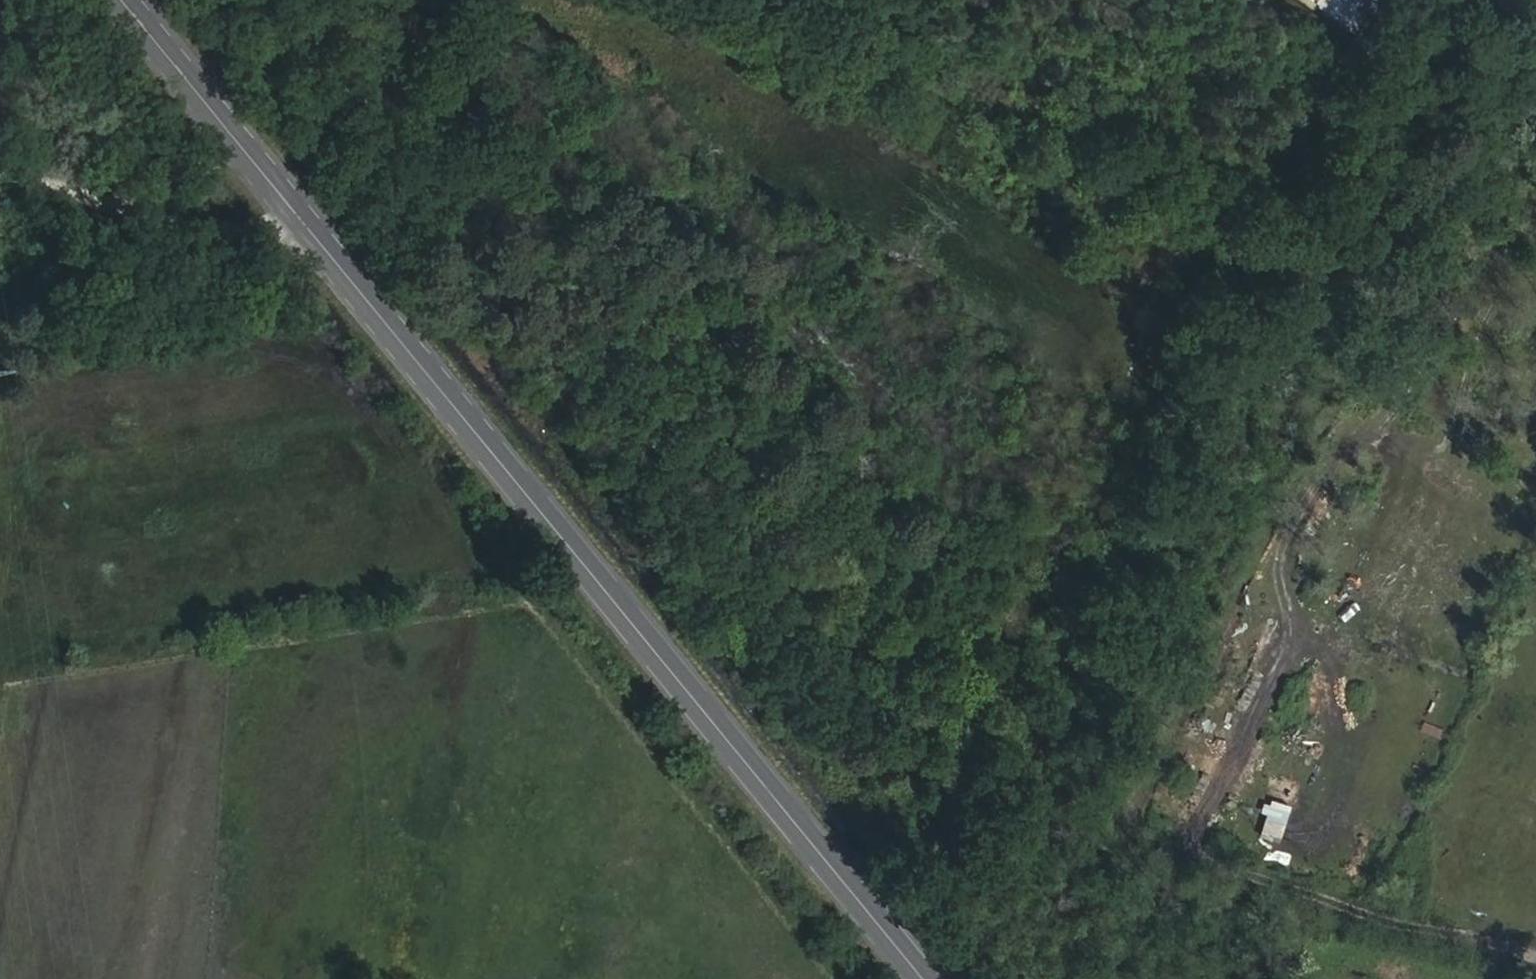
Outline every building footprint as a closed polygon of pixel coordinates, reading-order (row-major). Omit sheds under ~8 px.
[(1343,0),(1320,0),(1316,5),(1349,28),(1360,12),(1343,0)] [(1267,797),(1257,836),(1278,841),(1289,803),(1267,797)]
